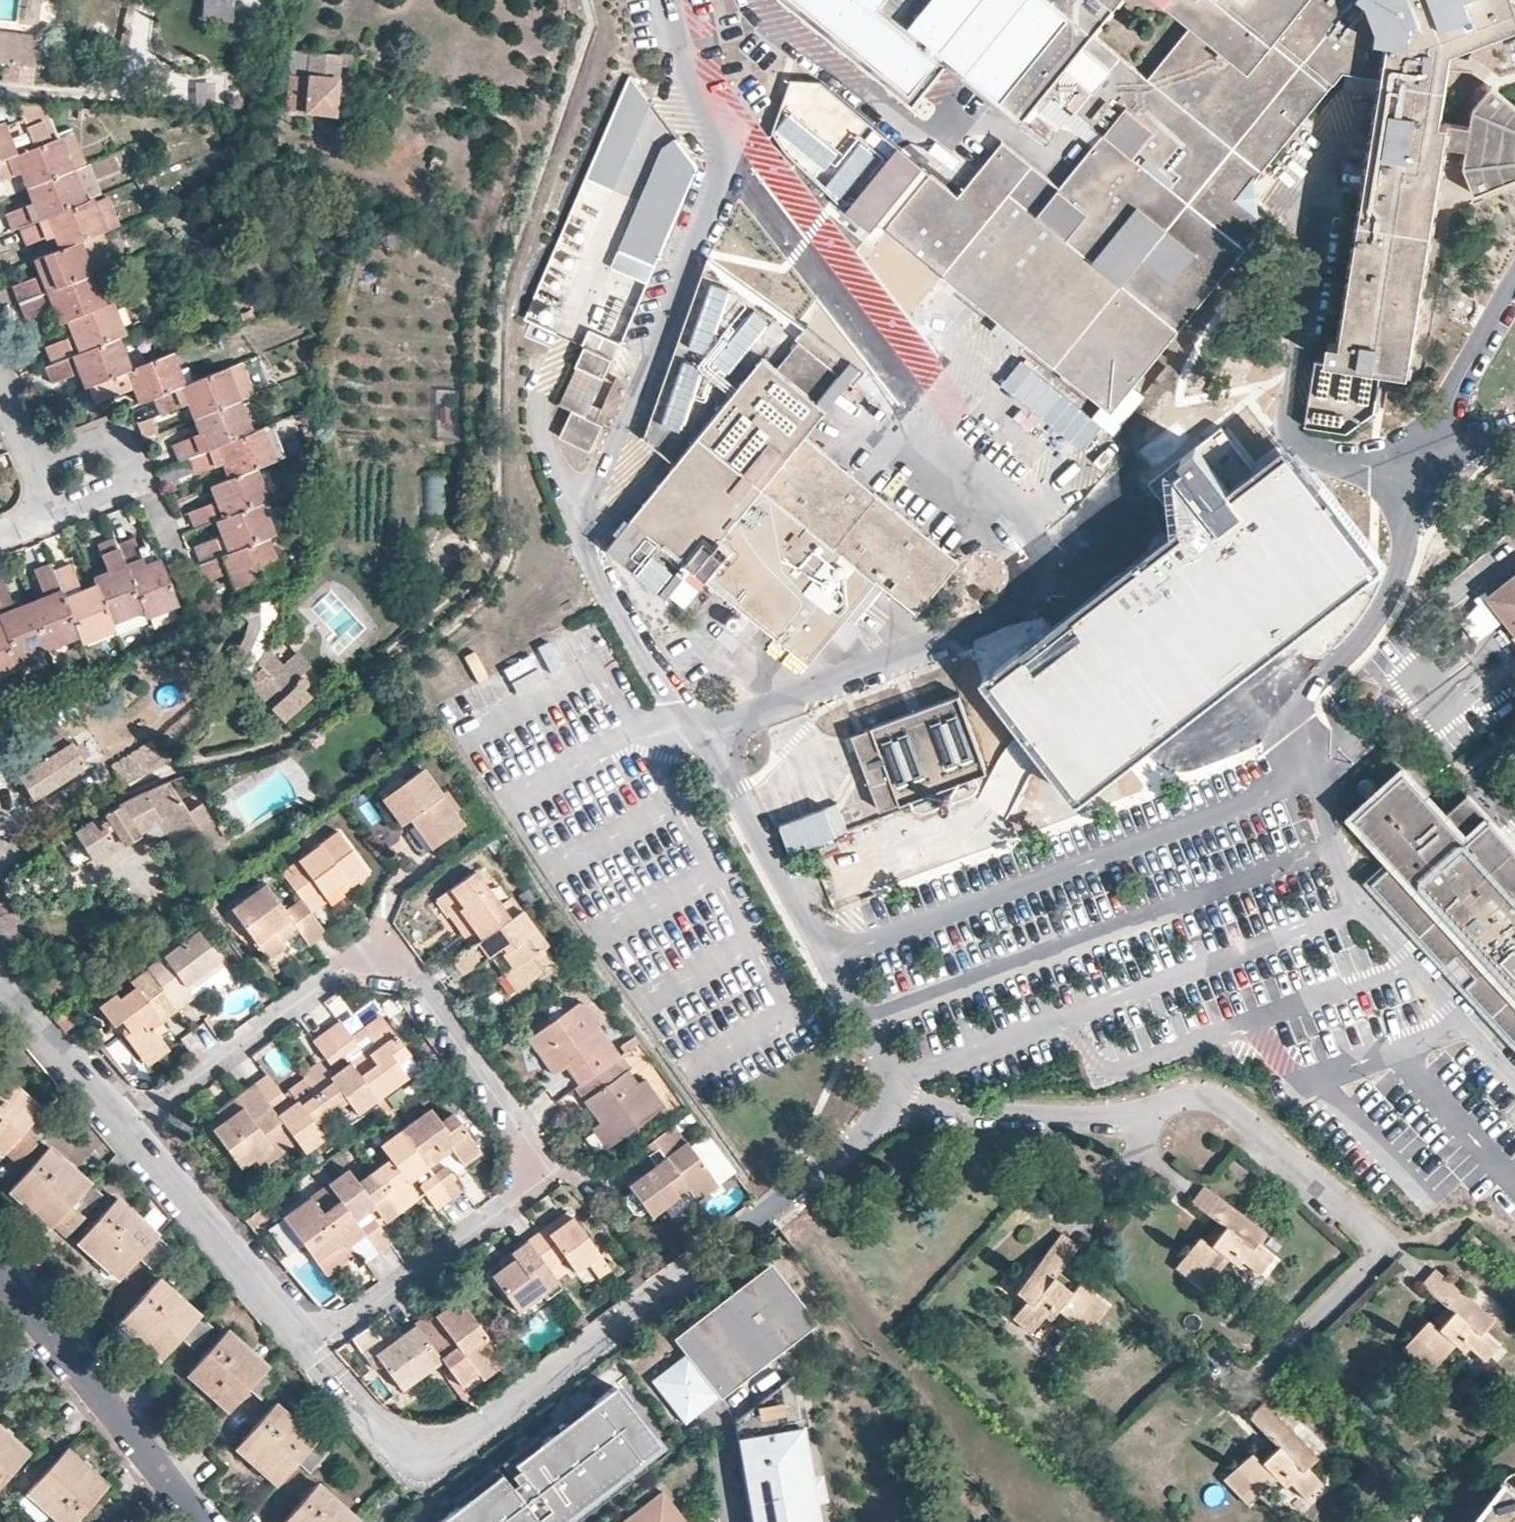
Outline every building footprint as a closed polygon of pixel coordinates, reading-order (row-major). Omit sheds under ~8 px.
[(832,87),(797,84),(780,131),(843,186),(828,212),(874,245),(911,277),(921,286),(928,276),(936,267),(1018,335),(1010,344),(1095,415),(1097,412),(1121,384),(1253,225),(1225,201),(1333,72),(1373,79),(1335,287),(1406,301),(1418,231),(1434,142),(1455,143),(1458,119),(1430,113),(1442,55),(1514,26),(1514,0),(932,0),(1036,85),(1090,130),(1047,183),(993,138),(947,193),(920,171),(832,87)] [(916,102),(941,120),(949,111),(973,125),(1008,119),(1036,85),(932,0),(795,0),(916,102)] [(0,30),(0,63),(34,67),(38,35),(0,30)] [(352,66),(353,57),(292,51),(287,111),(332,114),(334,94),(336,65),(352,66)] [(656,110),(631,83),(589,187),(619,197),(656,110)] [(196,104),(218,104),(217,85),(195,86),(196,104)] [(1458,119),(1455,143),(1466,145),(1463,168),(1473,195),(1514,180),(1514,107),(1491,88),(1472,110),(1471,120),(1458,119)] [(2,127),(0,122),(0,159),(57,137),(43,105),(16,102),(22,119),(2,127)] [(330,125),(310,123),(309,132),(329,134),(330,125)] [(57,137),(0,159),(0,178),(21,170),(27,186),(69,170),(57,137)] [(701,172),(677,141),(662,150),(616,267),(652,284),(701,172)] [(943,174),(949,161),(919,147),(912,161),(943,174)] [(439,160),(432,157),(427,170),(434,173),(439,160)] [(82,202),(69,170),(27,186),(33,201),(6,211),(10,221),(13,228),(19,226),(82,202)] [(108,196),(90,203),(101,232),(119,224),(108,196)] [(59,248),(101,232),(90,203),(88,199),(82,202),(19,226),(23,237),(26,244),(54,233),(59,248)] [(101,232),(59,248),(35,257),(40,272),(12,283),(16,293),(19,301),(88,274),(86,269),(103,262),(96,245),(104,241),(101,232)] [(936,267),(928,276),(1010,344),(1018,335),(936,267)] [(101,307),(88,274),(19,301),(23,310),(26,318),(54,308),(60,323),(67,320),(101,307)] [(956,556),(818,439),(870,379),(842,341),(721,280),(645,427),(686,462),(612,547),(651,580),(675,552),(792,652),(860,572),(908,612),(956,556)] [(1406,301),(1335,287),(1325,340),(1353,345),(1350,365),(1364,368),(1381,371),(1393,373),(1406,301)] [(121,336),(109,304),(101,307),(67,320),(69,327),(72,334),(44,345),(48,354),(51,363),(114,339),(121,336)] [(1310,358),(1350,365),(1353,345),(1325,340),(1314,338),(1310,358)] [(126,371),(114,339),(51,363),(44,366),(47,374),(50,382),(78,371),(84,387),(89,385),(126,371)] [(586,416),(613,359),(585,346),(559,403),(573,410),(560,437),(591,452),(604,425),(586,416)] [(182,385),(169,354),(126,371),(89,385),(92,394),(95,402),(134,387),(140,401),(153,396),(154,396),(182,385)] [(1350,365),(1310,358),(1303,357),(1291,420),(1333,427),(1359,410),(1364,368),(1350,365)] [(1024,362),(1003,386),(1083,455),(1104,431),(1024,362)] [(182,385),(154,396),(157,405),(160,412),(188,402),(194,417),(236,401),(253,395),(241,363),(182,385)] [(1132,393),(1121,384),(1097,412),(1108,422),(1132,393)] [(248,433),(236,401),(194,417),(199,432),(172,443),(176,454),(179,460),(185,458),(248,433)] [(154,417),(139,423),(145,436),(159,431),(154,417)] [(256,430),(248,433),(185,458),(190,470),(192,475),(221,464),(226,478),(252,468),(268,461),(268,460),(258,436),(256,430)] [(316,442),(309,433),(308,430),(299,433),(304,447),(315,442),(316,442)] [(281,455),(271,431),(258,436),(268,460),(281,455)] [(265,500),(252,468),(226,478),(208,485),(214,501),(187,511),(191,520),(194,527),(215,519),(258,503),(265,500)] [(456,524),(455,471),(421,472),(423,525),(456,524)] [(270,535),(258,503),(215,519),(221,534),(193,545),(196,554),(199,562),(263,538),(270,535)] [(94,586),(108,621),(141,608),(116,545),(114,538),(104,542),(97,545),(108,573),(91,579),(94,586)] [(116,545),(141,608),(144,615),(178,602),(161,559),(144,566),(133,538),(126,541),(116,545)] [(199,562),(194,564),(201,581),(227,571),(233,587),(276,571),(263,538),(199,562)] [(53,570),(78,633),(80,639),(110,627),(108,621),(94,586),(81,591),(70,563),(60,567),(53,570)] [(13,658),(78,633),(53,570),(51,564),(41,568),(33,571),(44,598),(13,610),(2,583),(0,584),(0,625),(13,658)] [(1496,594),(1514,618),(1514,579),(1496,594)] [(228,669),(251,678),(263,647),(272,616),(279,593),(232,612),(246,615),(249,623),(245,633),(228,669)] [(0,625),(0,673),(16,666),(13,658),(0,625)] [(298,646),(293,641),(288,646),(293,651),(298,646)] [(251,678),(247,683),(282,720),(310,696),(301,687),(303,685),(305,682),(304,679),(300,677),(297,679),(295,681),(292,678),(282,668),(263,647),(251,678)] [(307,666),(297,654),(282,668),(292,678),(302,670),(307,666)] [(140,687),(137,687),(135,688),(134,691),(135,694),(138,696),(142,695),(144,692),(144,688),(143,687),(140,687)] [(987,770),(959,695),(852,735),(880,810),(987,770)] [(60,723),(7,757),(16,773),(12,776),(17,783),(22,780),(25,787),(29,793),(26,795),(30,804),(38,798),(37,795),(83,766),(84,768),(92,764),(87,757),(82,761),(74,747),(78,744),(73,737),(70,739),(60,723)] [(147,774),(160,754),(159,748),(141,758),(147,774)] [(124,784),(147,774),(141,758),(117,768),(124,784)] [(434,846),(464,823),(423,768),(384,796),(403,822),(411,816),(424,833),(434,846)] [(1346,819),(1386,865),(1365,883),(1514,1041),(1514,847),(1487,817),(1466,837),(1405,768),(1346,819)] [(186,809),(168,782),(161,784),(156,786),(149,788),(141,792),(133,796),(124,800),(112,807),(102,812),(98,814),(92,818),(84,823),(75,829),(94,858),(121,841),(160,816),(180,847),(182,846),(202,833),(214,852),(228,843),(201,801),(186,809)] [(782,825),(792,858),(850,839),(840,807),(782,825)] [(339,830),(284,871),(303,898),(313,911),(329,899),(330,901),(345,891),(341,885),(365,866),(339,830)] [(214,852),(202,833),(182,846),(194,865),(214,852)] [(370,873),(365,866),(341,885),(345,891),(370,873)] [(510,916),(498,899),(477,868),(444,892),(456,910),(461,908),(472,923),(463,929),(472,943),(510,916)] [(313,911),(303,898),(287,909),(267,883),(234,908),(270,959),(286,947),(280,939),(274,931),(291,919),(297,927),(309,944),(327,930),(313,911)] [(536,896),(530,887),(520,893),(526,902),(536,896)] [(351,900),(345,891),(330,901),(337,911),(344,906),(351,900)] [(457,922),(463,929),(472,923),(461,908),(456,910),(444,892),(439,896),(457,922)] [(498,899),(510,916),(520,909),(509,892),(498,899)] [(5,947),(30,939),(20,910),(12,912),(8,898),(4,898),(4,900),(0,902),(0,936),(5,947)] [(545,944),(520,909),(510,916),(472,943),(453,957),(463,971),(489,953),(501,944),(505,949),(502,951),(525,983),(554,961),(543,945),(545,944)] [(289,932),(297,927),(291,919),(274,931),(280,939),(289,932)] [(198,930),(149,967),(150,969),(179,1007),(196,994),(192,989),(204,980),(200,975),(207,969),(211,974),(224,964),(198,930)] [(516,989),(525,983),(502,951),(505,949),(501,944),(489,953),(500,967),(516,989)] [(192,989),(196,994),(201,990),(214,980),(219,987),(233,976),(224,964),(211,974),(204,980),(192,989)] [(179,1007),(150,969),(134,981),(137,986),(121,998),(117,993),(100,1005),(113,1024),(116,1022),(121,1018),(126,1025),(121,1029),(141,1057),(163,1040),(159,1034),(153,1026),(163,1019),(179,1007)] [(204,980),(211,974),(207,969),(200,975),(204,980)] [(580,1082),(617,1055),(595,1024),(598,1022),(586,1005),(575,1001),(568,1007),(566,1017),(568,1020),(560,1026),(558,1023),(551,1021),(540,1028),(538,1048),(555,1072),(567,1064),(572,1060),(576,1066),(571,1069),(580,1082)] [(568,1007),(551,1021),(558,1023),(560,1026),(568,1020),(566,1017),(568,1007)] [(369,1033),(386,1020),(381,1013),(370,1021),(364,1026),(369,1033)] [(119,1026),(121,1029),(126,1025),(121,1018),(116,1022),(119,1026)] [(168,1027),(163,1019),(153,1026),(159,1034),(168,1027)] [(341,1020),(328,1029),(346,1054),(359,1044),(352,1034),(341,1020)] [(370,1049),(353,1062),(378,1097),(408,1075),(399,1061),(411,1053),(386,1020),(369,1033),(380,1048),(373,1054),(370,1049)] [(529,1036),(538,1048),(540,1028),(529,1036)] [(346,1054),(328,1029),(315,1039),(327,1053),(334,1063),(346,1054)] [(163,1040),(141,1057),(147,1065),(170,1049),(163,1040)] [(619,1053),(629,1067),(647,1054),(637,1041),(619,1053)] [(629,1067),(619,1053),(617,1055),(580,1082),(589,1094),(585,1097),(596,1113),(602,1109),(607,1116),(601,1120),(593,1127),(607,1146),(662,1106),(642,1079),(636,1084),(625,1069),(629,1067)] [(311,1064),(302,1071),(308,1078),(325,1066),(319,1058),(311,1064)] [(569,1066),(571,1069),(576,1066),(572,1060),(567,1064),(569,1066)] [(325,1066),(308,1078),(332,1111),(349,1099),(358,1111),(378,1097),(353,1062),(340,1072),(342,1076),(335,1081),(325,1066)] [(286,1098),(273,1107),(280,1116),(294,1107),(296,1110),(302,1105),(291,1090),(308,1078),(302,1071),(285,1084),(279,1088),(286,1098)] [(40,1109),(0,1074),(0,1152),(1,1153),(40,1109)] [(269,1074),(255,1083),(273,1107),(286,1098),(279,1088),(269,1074)] [(294,1107),(280,1116),(298,1140),(305,1150),(324,1135),(315,1123),(332,1111),(308,1078),(291,1090),(302,1105),(296,1110),(294,1107)] [(273,1107),(255,1083),(238,1096),(243,1104),(226,1117),(212,1127),(241,1167),(251,1160),(272,1144),(280,1154),(298,1140),(280,1116),(273,1107)] [(243,1104),(238,1096),(229,1103),(220,1109),(226,1117),(243,1104)] [(433,1105),(401,1128),(429,1165),(446,1153),(443,1149),(451,1143),(462,1158),(479,1146),(454,1111),(443,1119),(433,1105)] [(40,1109),(1,1153),(13,1164),(52,1120),(40,1109)] [(599,1117),(601,1120),(607,1116),(602,1109),(596,1113),(599,1117)] [(694,1120),(689,1112),(671,1124),(677,1132),(694,1120)] [(704,1133),(686,1145),(671,1124),(633,1151),(644,1167),(649,1173),(640,1179),(635,1173),(623,1182),(623,1185),(626,1189),(620,1194),(621,1201),(628,1211),(635,1212),(642,1208),(647,1214),(683,1189),(688,1195),(698,1196),(714,1184),(732,1171),(704,1133)] [(391,1156),(374,1168),(400,1203),(417,1191),(407,1176),(413,1171),(416,1175),(429,1165),(401,1128),(381,1142),(391,1156)] [(446,1153),(429,1165),(436,1175),(449,1165),(456,1174),(465,1168),(484,1153),(479,1146),(462,1158),(451,1143),(443,1149),(446,1153)] [(280,1154),(272,1144),(251,1160),(258,1169),(280,1154)] [(67,1205),(87,1183),(46,1147),(8,1191),(16,1198),(48,1226),(51,1223),(67,1205)] [(417,1191),(400,1203),(405,1211),(425,1196),(430,1193),(422,1183),(436,1175),(429,1165),(416,1175),(413,1171),(407,1176),(417,1191)] [(449,1165),(436,1175),(451,1196),(465,1186),(456,1174),(449,1165)] [(349,1166),(328,1181),(356,1219),(370,1209),(367,1204),(374,1200),(385,1214),(400,1203),(374,1168),(359,1179),(349,1166)] [(1240,1242),(1256,1255),(1270,1237),(1254,1223),(1262,1213),(1204,1166),(1192,1182),(1216,1201),(1220,1205),(1205,1223),(1200,1220),(1197,1216),(1174,1245),(1193,1261),(1206,1247),(1214,1254),(1226,1239),(1235,1247),(1240,1242)] [(639,1171),(635,1173),(640,1179),(649,1173),(644,1167),(639,1171)] [(451,1196),(436,1175),(422,1183),(430,1193),(438,1205),(451,1196)] [(356,1219),(328,1181),(285,1213),(322,1264),(336,1254),(338,1252),(339,1250),(339,1247),(337,1242),(344,1238),(347,1244),(352,1240),(358,1236),(365,1231),(362,1227),(356,1219)] [(99,1193),(87,1183),(67,1205),(79,1215),(99,1193)] [(154,1235),(156,1233),(115,1197),(75,1242),(95,1260),(115,1278),(134,1257),(154,1235)] [(370,1209),(356,1219),(362,1227),(376,1217),(383,1227),(392,1221),(405,1211),(400,1203),(385,1214),(374,1200),(367,1204),(370,1209)] [(1220,1205),(1216,1201),(1200,1220),(1205,1223),(1220,1205)] [(79,1215),(67,1205),(51,1223),(63,1233),(79,1215)] [(262,1206),(247,1218),(252,1224),(267,1213),(262,1206)] [(556,1217),(545,1225),(551,1232),(573,1215),(568,1208),(556,1217)] [(577,1269),(589,1260),(600,1252),(573,1215),(551,1232),(545,1225),(528,1238),(550,1267),(567,1255),(577,1269)] [(376,1217),(362,1227),(365,1231),(379,1250),(392,1239),(383,1227),(376,1217)] [(1081,1308),(1097,1289),(1069,1266),(1065,1270),(1061,1275),(1043,1259),(1047,1254),(1065,1232),(1049,1218),(1003,1276),(1014,1285),(1002,1301),(1019,1316),(1033,1300),(1038,1304),(1046,1294),(1060,1306),(1068,1297),(1081,1308)] [(166,1246),(154,1235),(134,1257),(146,1267),(166,1246)] [(336,1254),(322,1264),(328,1272),(358,1249),(352,1240),(347,1244),(344,1238),(337,1242),(339,1247),(339,1250),(338,1252),(336,1254)] [(539,1288),(556,1276),(550,1267),(528,1238),(512,1250),(516,1256),(504,1265),(494,1272),(519,1307),(542,1291),(539,1288)] [(1206,1247),(1193,1261),(1203,1268),(1214,1254),(1206,1247)] [(1461,1328),(1475,1344),(1492,1329),(1477,1313),(1487,1304),(1435,1249),(1421,1263),(1442,1285),(1446,1290),(1429,1306),(1425,1302),(1421,1298),(1394,1322),(1413,1341),(1426,1330),(1433,1338),(1447,1325),(1455,1334),(1461,1328)] [(499,1259),(504,1265),(516,1256),(512,1250),(506,1254),(499,1259)] [(600,1252),(589,1260),(598,1273),(610,1265),(600,1252)] [(1065,1270),(1047,1254),(1043,1259),(1061,1275),(1065,1270)] [(816,1318),(773,1265),(680,1337),(725,1390),(816,1318)] [(643,1279),(637,1269),(625,1278),(632,1288),(643,1279)] [(546,1296),(563,1285),(556,1276),(539,1288),(542,1291),(546,1296)] [(178,1338),(197,1316),(158,1281),(119,1326),(141,1345),(158,1361),(178,1338)] [(1446,1290),(1442,1285),(1425,1302),(1429,1306),(1446,1290)] [(442,1356),(461,1382),(473,1373),(476,1365),(497,1349),(458,1296),(443,1307),(450,1317),(443,1321),(436,1312),(433,1308),(416,1321),(416,1322),(442,1356)] [(1073,1317),(1081,1308),(1068,1297),(1060,1306),(1073,1317)] [(439,1310),(436,1312),(443,1321),(450,1317),(443,1307),(439,1310)] [(588,1320),(581,1310),(568,1319),(576,1330),(588,1320)] [(209,1326),(197,1316),(178,1338),(190,1348),(209,1326)] [(402,1385),(442,1356),(416,1322),(383,1347),(378,1351),(402,1385)] [(246,1387),(266,1365),(225,1328),(185,1373),(208,1393),(226,1410),(246,1387)] [(1426,1330),(1413,1341),(1421,1350),(1433,1338),(1426,1330)] [(461,1382),(465,1389),(505,1358),(497,1349),(476,1365),(473,1373),(461,1382)] [(277,1375),(266,1365),(246,1387),(258,1396),(277,1375)] [(1255,1463),(1263,1471),(1277,1457),(1285,1467),(1290,1462),(1304,1478),(1321,1463),(1307,1447),(1317,1437),(1268,1381),(1252,1395),(1273,1419),(1277,1424),(1260,1439),(1256,1433),(1253,1430),(1225,1454),(1242,1473),(1255,1463)] [(621,1396),(516,1479),(527,1492),(520,1497),(509,1484),(461,1521),(592,1521),(671,1459),(621,1396)] [(295,1462),(315,1440),(274,1404),(235,1448),(253,1464),(275,1485),(295,1462)] [(1277,1424),(1273,1419),(1256,1433),(1260,1439),(1277,1424)] [(25,1450),(10,1436),(0,1426),(0,1478),(25,1450)] [(752,1521),(818,1521),(814,1499),(822,1497),(818,1478),(810,1479),(801,1428),(738,1439),(752,1521)] [(327,1451),(315,1440),(295,1462),(307,1473),(327,1451)] [(24,1469),(35,1480),(54,1458),(43,1447),(24,1469)] [(24,1492),(58,1521),(70,1521),(105,1484),(93,1474),(64,1448),(54,1458),(35,1480),(24,1492)] [(1250,1482),(1263,1471),(1255,1463),(1242,1473),(1250,1482)] [(358,1518),(317,1481),(281,1521),(355,1521),(358,1518)] [(662,1489),(619,1521),(688,1521),(662,1489)] [(1497,1490),(1473,1521),(1514,1521),(1514,1504),(1497,1490)]
